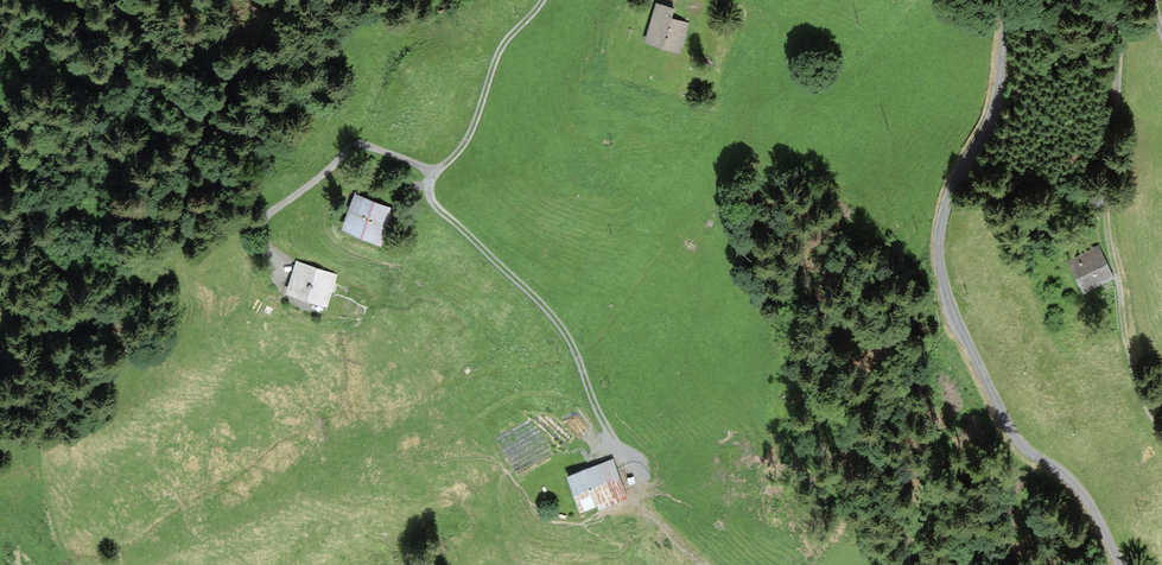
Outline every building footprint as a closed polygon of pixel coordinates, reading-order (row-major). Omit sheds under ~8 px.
[(672,8),(657,3),(646,38),(679,49),(687,23),(669,17),(672,8)] [(391,207),(356,193),(343,225),(379,239),(391,207)] [(1111,275),(1097,246),(1071,259),(1084,288),(1111,275)] [(335,274),(297,261),(288,290),(325,302),(335,274)] [(625,497),(612,459),(569,474),(581,508),(598,502),(600,506),(625,497)]
